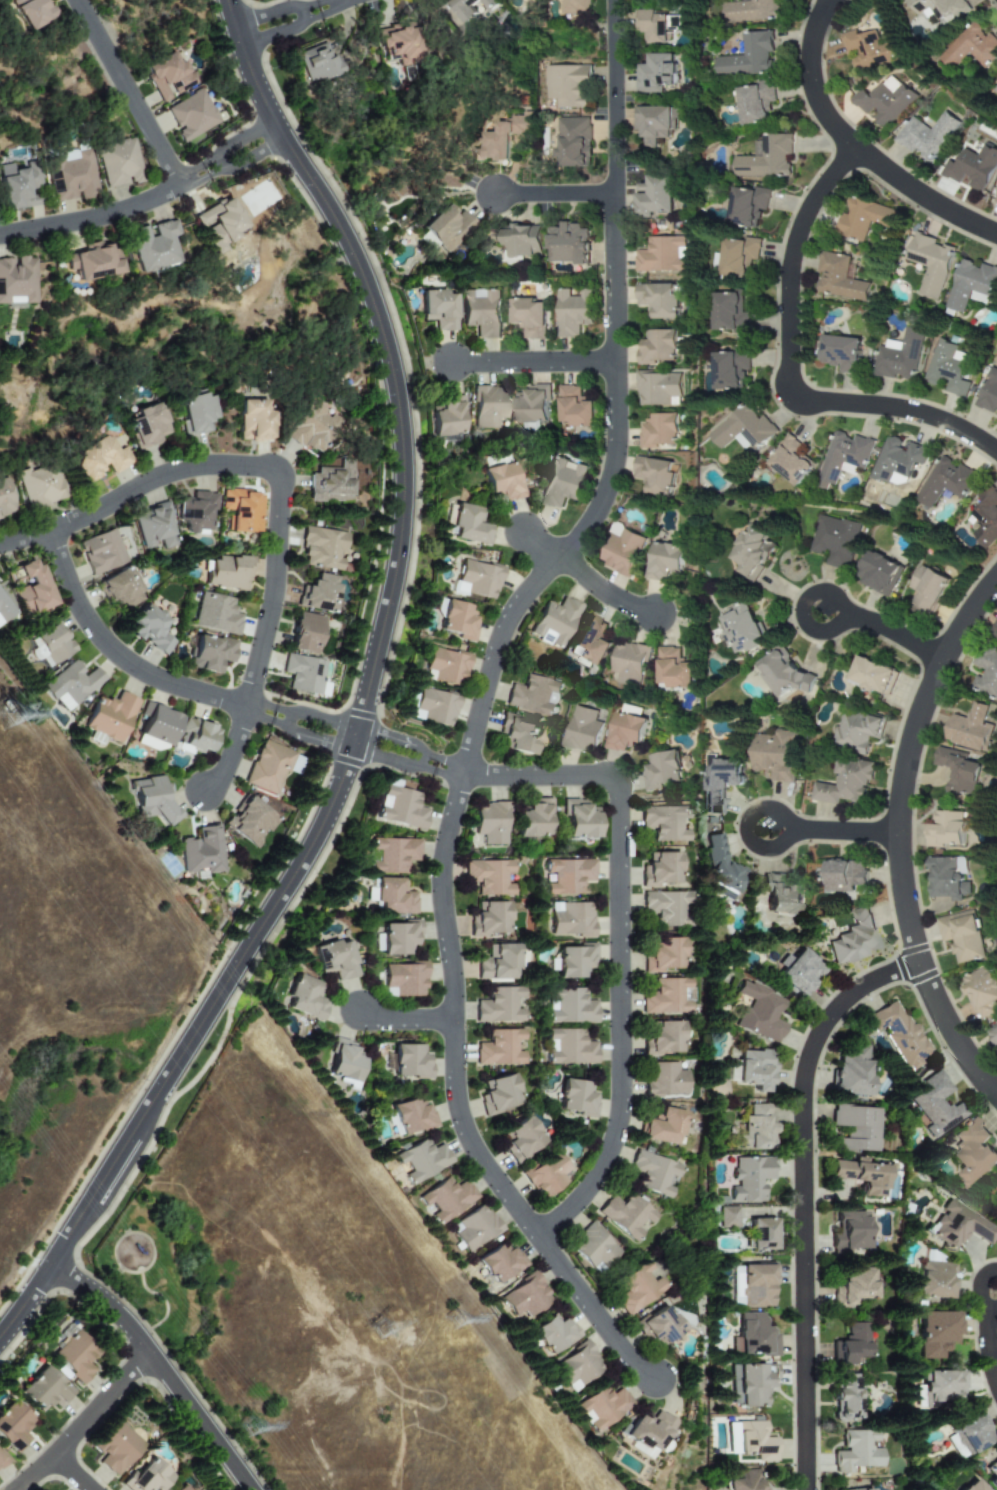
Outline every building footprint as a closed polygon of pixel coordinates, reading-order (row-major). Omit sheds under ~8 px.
[(46,0),(10,0),(25,31),(54,17),(46,0)] [(462,23),(451,33),(462,46),(479,32),(473,25),(480,19),(474,13),(481,7),(486,14),(496,6),(491,0),(451,0),(446,4),(462,23)] [(559,14),(587,14),(587,0),(559,0),(559,14)] [(743,3),(723,3),(723,21),(777,21),(777,0),(743,0),(743,3)] [(915,24),(923,21),(928,32),(964,16),(957,0),(905,0),(915,24)] [(667,44),(667,12),(634,12),(634,33),(643,33),(643,44),(667,44)] [(975,20),(938,55),(952,70),(960,62),(973,76),(996,54),(996,44),(975,20)] [(377,32),(381,49),(385,48),(387,57),(397,55),(400,67),(421,62),(412,24),(377,32)] [(841,37),(850,73),(897,61),(892,40),(877,44),(873,28),(841,37)] [(770,32),(740,32),(740,57),(714,57),(714,76),(771,75),(770,32)] [(305,82),(336,74),(328,43),(296,51),(305,82)] [(195,85),(184,61),(177,64),(172,52),(142,66),(160,104),(171,98),(166,87),(171,85),(175,94),(195,85)] [(645,65),(635,65),(635,94),(661,94),(661,87),(673,87),(673,55),(645,55),(645,65)] [(544,101),(553,101),(553,109),(587,109),(587,66),(544,66),(544,101)] [(765,103),(772,102),(771,82),(734,85),(737,126),(767,123),(765,103)] [(912,95),(898,84),(890,93),(876,82),(865,95),(859,90),(848,104),(883,132),(912,95)] [(166,108),(177,130),(176,131),(182,144),(221,123),(203,89),(166,108)] [(633,107),(633,141),(643,141),(643,148),(655,148),(655,139),(671,140),(671,119),(677,119),(677,108),(633,107)] [(930,127),(911,114),(892,140),(926,164),(955,122),(941,112),(930,127)] [(530,115),(511,115),(511,123),(495,123),(495,134),(481,134),(481,151),(470,151),(470,162),(507,162),(507,135),(530,135),(530,115)] [(588,118),(554,119),(555,168),(588,168),(588,118)] [(731,157),(731,178),(789,179),(789,136),(753,135),(753,157),(731,157)] [(105,189),(130,183),(130,185),(144,182),(133,138),(95,147),(105,189)] [(981,146),(977,156),(957,147),(944,179),(983,196),(996,163),(996,152),(981,146)] [(52,202),(77,198),(77,199),(96,196),(88,149),(44,156),(52,202)] [(3,211),(37,206),(35,191),(39,191),(36,167),(11,170),(10,164),(0,165),(0,194),(3,211)] [(668,175),(643,176),(643,185),(634,185),(634,216),(669,215),(668,175)] [(753,231),(755,212),(764,213),(767,192),(730,186),(724,226),(753,231)] [(215,255),(225,250),(222,244),(247,231),(229,196),(193,216),(200,230),(201,229),(215,255)] [(897,212),(846,197),(835,236),(862,244),(868,224),(892,230),(897,212)] [(445,257),(475,227),(459,212),(453,217),(441,205),(417,229),(445,257)] [(179,263),(172,236),(179,234),(175,219),(153,225),(155,235),(149,237),(146,226),(128,231),(139,273),(179,263)] [(586,265),(586,224),(545,224),(545,265),(586,265)] [(537,260),(536,227),(499,227),(499,260),(537,260)] [(923,267),(915,294),(935,300),(952,246),(912,234),(904,261),(923,267)] [(682,238),(646,238),(646,251),(634,251),(634,272),(682,272),(682,238)] [(717,278),(744,279),(745,263),(756,263),(757,240),(719,238),(717,278)] [(120,273),(114,239),(84,245),(85,251),(66,255),(69,271),(76,270),(78,281),(120,273)] [(864,303),(867,283),(845,279),(849,258),(822,253),(814,294),(864,303)] [(36,303),(35,257),(14,257),(14,259),(0,259),(0,304),(36,303)] [(945,309),(962,314),(966,299),(987,305),(996,269),(958,259),(945,309)] [(645,308),(645,320),(676,320),(676,285),(634,285),(634,308),(645,308)] [(554,290),(555,339),(577,338),(577,326),(590,325),(590,290),(577,290),(577,296),(569,297),(569,290),(554,290)] [(453,331),(453,291),(418,291),(418,321),(432,321),(432,331),(453,331)] [(461,291),(461,327),(473,327),(473,339),(495,339),(495,291),(461,291)] [(709,294),(709,335),(748,335),(748,313),(741,313),(741,294),(709,294)] [(506,325),(520,325),(520,340),(541,340),(541,300),(506,300),(506,325)] [(872,375),(879,345),(900,350),(906,327),(925,331),(913,377),(909,380),(904,379),(902,376),(895,374),(893,379),(882,376),(882,377),(872,375)] [(673,331),(643,331),(643,340),(637,340),(637,363),(673,363),(673,331)] [(820,360),(821,359),(824,334),(845,337),(861,339),(858,364),(857,375),(839,372),(840,365),(838,364),(837,368),(833,367),(830,366),(830,365),(821,363),(821,360),(820,360)] [(925,379),(938,338),(948,341),(948,343),(956,346),(952,359),(967,364),(964,372),(965,374),(964,377),(962,377),(961,380),(970,383),(965,399),(945,391),(948,381),(939,378),(936,386),(934,386),(930,384),(928,381),(928,379),(925,379)] [(748,371),(747,346),(708,346),(709,392),(739,391),(738,371),(748,371)] [(990,367),(996,370),(996,408),(993,413),(983,408),(982,409),(973,404),(987,379),(985,376),(990,367)] [(677,406),(677,374),(635,374),(635,406),(677,406)] [(505,386),(473,387),(474,428),(506,427),(505,386)] [(591,401),(577,401),(577,386),(556,386),(556,428),(591,428),(591,401)] [(511,399),(511,424),(545,424),(545,388),(520,388),(521,399),(511,399)] [(209,420),(217,419),(211,393),(179,400),(187,437),(211,432),(209,420)] [(239,440),(270,441),(271,412),(265,412),(265,400),(239,400),(239,440)] [(168,436),(155,401),(131,411),(134,417),(125,420),(136,448),(168,436)] [(429,436),(462,435),(461,401),(437,401),(437,411),(429,411),(429,436)] [(707,435),(720,451),(734,439),(744,451),(750,446),(753,451),(775,433),(749,401),(707,435)] [(286,438),(320,457),(340,422),(306,402),(286,438)] [(638,449),(674,449),(674,416),(638,416),(638,449)] [(858,478),(870,443),(833,430),(816,482),(833,487),(838,471),(858,478)] [(69,454),(82,481),(108,469),(110,474),(131,464),(123,447),(115,450),(108,435),(69,454)] [(808,452),(786,435),(763,465),(793,488),(810,466),(802,459),(808,452)] [(870,476),(890,483),(894,472),(912,478),(922,450),(884,436),(870,476)] [(958,503),(974,477),(939,456),(913,499),(930,509),(940,492),(958,503)] [(584,468),(569,464),(570,463),(550,457),(538,504),(561,510),(564,500),(575,503),(584,468)] [(672,463),(633,458),(630,480),(646,482),(644,496),(667,499),(672,463)] [(14,474),(28,511),(64,498),(50,461),(14,474)] [(308,501),(351,502),(352,461),(340,461),(340,468),(316,468),(316,474),(308,474),(308,501)] [(521,483),(516,484),(512,463),(481,470),(488,504),(524,497),(521,483)] [(7,479),(0,481),(0,518),(16,514),(7,479)] [(970,537),(985,550),(996,536),(996,499),(986,489),(969,508),(984,521),(970,537)] [(259,492),(222,490),(221,510),(230,511),(230,532),(257,533),(259,492)] [(179,497),(178,522),(184,522),(184,534),(208,535),(209,510),(216,511),(216,493),(192,492),(192,498),(179,497)] [(132,513),(142,550),(158,545),(159,550),(178,545),(166,504),(132,513)] [(445,540),(485,547),(489,527),(479,525),(481,510),(451,505),(445,540)] [(824,566),(848,571),(859,525),(816,514),(807,553),(826,558),(824,566)] [(774,538),(746,523),(725,563),(734,568),(730,575),(750,585),(774,538)] [(595,563),(627,579),(645,541),(613,526),(595,563)] [(342,571),(348,533),(306,527),(301,565),(342,571)] [(127,563),(114,529),(78,542),(91,576),(127,563)] [(668,582),(669,576),(679,577),(682,547),(648,543),(644,579),(668,582)] [(900,568),(867,550),(851,578),(884,596),(900,568)] [(250,558),(211,556),(211,569),(207,569),(206,588),(249,590),(250,558)] [(54,605),(39,564),(35,565),(33,559),(16,565),(21,579),(28,576),(31,584),(12,591),(22,617),(54,605)] [(492,601),(500,570),(460,560),(452,592),(492,601)] [(127,566),(95,584),(105,602),(115,597),(123,611),(145,598),(127,566)] [(927,619),(947,581),(919,566),(906,589),(917,594),(909,609),(927,619)] [(299,607),(333,613),(340,577),(315,573),(313,589),(302,587),(299,607)] [(15,615),(0,592),(0,624),(15,615)] [(235,599),(201,592),(193,627),(237,637),(242,615),(232,612),(235,599)] [(542,602),(525,637),(558,652),(579,606),(560,597),(555,608),(542,602)] [(467,608),(440,601),(432,634),(470,643),(476,617),(465,615),(467,608)] [(160,633),(168,619),(143,603),(125,632),(141,641),(165,655),(174,641),(160,633)] [(748,603),(717,614),(732,656),(763,645),(748,603)] [(289,650),(317,655),(324,617),(297,612),(289,650)] [(608,644),(597,639),(603,627),(583,617),(566,653),(596,667),(608,644)] [(48,669),(76,649),(57,621),(30,640),(35,648),(29,652),(36,661),(41,658),(48,669)] [(219,674),(221,661),(232,664),(236,643),(197,634),(189,668),(219,674)] [(648,648),(615,642),(609,673),(616,675),(614,685),(640,690),(648,648)] [(996,702),(996,652),(980,645),(971,666),(983,671),(974,692),(996,702)] [(458,690),(466,658),(427,647),(418,680),(458,690)] [(752,667),(779,705),(808,685),(781,647),(752,667)] [(676,648),(654,648),(655,691),(689,691),(689,663),(677,663),(676,648)] [(288,690),(328,698),(330,684),(323,682),(327,661),(286,654),(282,673),(291,675),(288,690)] [(845,683),(886,697),(895,671),(854,657),(845,683)] [(43,686),(64,713),(105,680),(95,668),(85,675),(74,661),(43,686)] [(509,684),(503,707),(551,717),(558,684),(523,676),(521,687),(509,684)] [(444,729),(452,698),(415,689),(407,720),(444,729)] [(137,700),(119,692),(115,703),(97,696),(84,729),(93,732),(91,739),(93,740),(96,735),(120,744),(137,700)] [(983,752),(990,726),(982,724),(986,707),(970,703),(966,718),(948,714),(941,742),(983,752)] [(180,715),(150,704),(136,743),(166,753),(180,715)] [(600,714),(569,706),(560,746),(591,753),(600,714)] [(621,714),(640,715),(641,707),(621,706),(621,714)] [(831,750),(865,756),(868,738),(878,740),(883,717),(839,709),(831,750)] [(643,721),(613,712),(602,747),(632,757),(643,721)] [(528,757),(536,725),(501,716),(495,739),(502,740),(500,750),(528,757)] [(203,749),(209,752),(218,730),(186,717),(175,743),(201,753),(203,749)] [(748,770),(770,772),(769,781),(789,784),(794,738),(752,733),(748,770)] [(278,796),(294,753),(261,741),(245,784),(278,796)] [(969,799),(980,761),(936,748),(931,765),(950,771),(944,791),(969,799)] [(644,790),(679,785),(675,753),(639,758),(644,790)] [(703,816),(721,817),(722,784),(738,784),(739,760),(704,759),(703,816)] [(810,801),(862,808),(868,764),(835,759),(832,785),(812,783),(810,801)] [(130,781),(136,819),(158,815),(160,824),(172,822),(166,789),(163,789),(161,776),(130,781)] [(423,831),(428,810),(416,807),(419,794),(384,785),(376,820),(423,831)] [(255,849),(279,819),(247,795),(224,826),(255,849)] [(549,838),(549,801),(524,801),(523,813),(514,812),(514,838),(549,838)] [(506,804),(471,803),(470,837),(478,837),(478,845),(506,846),(506,804)] [(593,805),(561,805),(561,839),(593,839),(593,805)] [(639,807),(639,830),(651,830),(651,842),(687,842),(687,807),(639,807)] [(963,812),(925,812),(924,848),(962,848),(963,812)] [(183,875),(224,871),(219,825),(198,827),(199,839),(179,840),(183,875)] [(721,835),(706,836),(709,890),(740,888),(738,865),(723,866),(721,835)] [(419,840),(371,838),(370,851),(378,851),(377,861),(370,861),(370,873),(405,874),(406,861),(418,861),(419,840)] [(676,853),(640,853),(640,887),(676,887),(676,853)] [(967,898),(967,875),(959,876),(959,859),(926,859),(927,899),(967,898)] [(580,895),(580,882),(592,882),(592,860),(544,861),(544,875),(551,875),(551,884),(544,884),(544,896),(580,895)] [(463,883),(476,883),(476,896),(513,896),(513,884),(506,884),(506,876),(513,876),(513,861),(463,861),(463,883)] [(822,892),(865,892),(865,862),(822,862),(822,892)] [(801,914),(803,883),(786,883),(786,875),(762,874),(762,891),(768,892),(767,912),(801,914)] [(415,914),(415,892),(406,892),(406,879),(375,878),(375,902),(379,902),(379,914),(415,914)] [(652,927),(682,927),(682,905),(689,905),(689,893),(640,893),(640,916),(652,916),(652,927)] [(478,935),(506,935),(506,903),(478,903),(478,935)] [(591,903),(549,903),(549,936),(591,936),(591,903)] [(867,908),(849,911),(853,928),(824,934),(830,964),(876,955),(867,908)] [(982,959),(971,911),(934,920),(940,942),(948,941),(954,965),(982,959)] [(380,925),(380,956),(410,956),(410,946),(417,946),(417,925),(380,925)] [(347,938),(313,947),(320,974),(334,971),(337,982),(357,977),(347,938)] [(679,941),(643,941),(643,973),(679,973),(679,941)] [(515,980),(515,946),(486,946),(486,958),(476,958),(476,980),(515,980)] [(593,970),(593,947),(554,947),(554,980),(583,980),(583,970),(593,970)] [(823,969),(796,949),(772,981),(798,1001),(823,969)] [(422,965),(381,965),(381,998),(422,998),(422,965)] [(986,966),(957,978),(975,1021),(996,1011),(996,992),(986,966)] [(286,1009),(321,1022),(329,1002),(318,998),(323,985),(296,974),(287,997),(290,999),(286,1009)] [(687,980),(653,980),(653,994),(640,993),(640,1015),(687,1015),(687,980)] [(746,999),(735,1029),(775,1044),(783,1024),(774,1021),(782,998),(739,983),(735,995),(746,999)] [(523,1023),(523,1009),(515,1009),(515,1001),(522,1001),(523,989),(486,988),(486,1001),(473,1001),(473,1023),(523,1023)] [(594,1002),(582,1002),(581,990),(546,990),(546,1024),(594,1024),(594,1002)] [(901,1071),(928,1056),(896,1000),(865,1018),(874,1035),(878,1032),(901,1071)] [(641,1023),(641,1057),(678,1057),(678,1023),(641,1023)] [(987,1032),(996,1051),(996,1027),(987,1032)] [(474,1066),(523,1066),(523,1031),(487,1031),(487,1044),(474,1044),(474,1066)] [(545,1065),(593,1065),(594,1043),(581,1043),(581,1031),(545,1031),(545,1065)] [(327,1075),(359,1082),(363,1059),(353,1057),(356,1043),(335,1039),(327,1075)] [(866,1098),(868,1047),(834,1046),(832,1096),(866,1098)] [(389,1047),(388,1080),(428,1081),(429,1055),(420,1055),(420,1047),(389,1047)] [(750,1085),(750,1094),(766,1095),(768,1052),(730,1050),(729,1085),(750,1085)] [(685,1097),(685,1071),(675,1071),(675,1065),(643,1065),(643,1097),(685,1097)] [(939,1101),(951,1093),(939,1075),(907,1096),(934,1137),(966,1117),(956,1102),(944,1109),(939,1101)] [(485,1093),(478,1094),(481,1115),(517,1109),(511,1076),(483,1082),(485,1093)] [(556,1116),(594,1118),(595,1094),(586,1094),(586,1083),(558,1082),(556,1116)] [(427,1104),(418,1107),(416,1099),(387,1108),(396,1139),(434,1127),(427,1104)] [(769,1107),(743,1107),(742,1151),(768,1152),(769,1107)] [(876,1109),(833,1107),(830,1151),(873,1154),(876,1109)] [(681,1113),(657,1109),(655,1123),(640,1120),(637,1141),(676,1146),(681,1113)] [(542,1143),(521,1117),(495,1139),(515,1165),(542,1143)] [(982,1144),(989,1137),(972,1120),(945,1148),(964,1167),(955,1177),(969,1190),(996,1160),(996,1158),(982,1144)] [(390,1157),(396,1168),(404,1165),(409,1174),(403,1177),(407,1186),(450,1166),(441,1146),(429,1151),(424,1141),(390,1157)] [(519,1176),(539,1202),(572,1177),(552,1151),(519,1176)] [(633,1189),(668,1200),(679,1166),(633,1152),(627,1171),(638,1175),(633,1189)] [(761,1202),(760,1181),(771,1181),(771,1159),(730,1160),(731,1203),(761,1202)] [(879,1200),(882,1166),(831,1162),(829,1183),(852,1184),(851,1198),(879,1200)] [(436,1227),(476,1199),(463,1181),(452,1189),(445,1179),(415,1200),(423,1210),(429,1205),(435,1214),(430,1218),(436,1227)] [(609,1196),(595,1214),(634,1243),(642,1233),(637,1229),(643,1222),(648,1225),(655,1216),(626,1194),(618,1204),(609,1196)] [(926,1235),(953,1251),(964,1232),(986,1245),(995,1230),(946,1201),(926,1235)] [(499,1231),(482,1205),(447,1228),(465,1254),(499,1231)] [(737,1207),(717,1207),(717,1229),(737,1229),(737,1207)] [(865,1252),(865,1212),(832,1212),(831,1252),(865,1252)] [(771,1250),(771,1215),(744,1215),(744,1250),(771,1250)] [(620,1249),(587,1223),(566,1249),(599,1275),(620,1249)] [(473,1260),(493,1287),(525,1264),(514,1250),(508,1255),(498,1241),(473,1260)] [(656,1278),(650,1282),(644,1273),(649,1270),(643,1261),(614,1281),(623,1293),(613,1300),(624,1316),(663,1289),(656,1278)] [(915,1298),(949,1299),(950,1263),(916,1262),(915,1298)] [(732,1307),(769,1307),(769,1265),(732,1265),(732,1307)] [(836,1268),(835,1278),(829,1278),(829,1308),(849,1308),(849,1300),(871,1301),(872,1269),(836,1268)] [(498,1299),(519,1324),(551,1298),(530,1273),(498,1299)] [(654,1350),(681,1330),(661,1304),(634,1325),(654,1350)] [(940,1344),(953,1344),(952,1311),(915,1312),(915,1359),(940,1359),(940,1344)] [(574,1337),(563,1322),(559,1325),(550,1312),(526,1329),(546,1357),(574,1337)] [(775,1357),(775,1334),(762,1334),(763,1314),(735,1314),(734,1356),(775,1357)] [(831,1363),(865,1363),(865,1324),(839,1323),(839,1338),(831,1338),(831,1363)] [(82,1384),(93,1372),(85,1364),(98,1351),(77,1330),(52,1356),(82,1384)] [(569,1393),(602,1368),(583,1342),(549,1368),(569,1393)] [(772,1389),(771,1365),(731,1366),(732,1408),(763,1407),(762,1389),(772,1389)] [(51,1402),(57,1408),(72,1393),(44,1366),(19,1392),(41,1413),(51,1402)] [(961,1400),(961,1371),(920,1371),(920,1400),(961,1400)] [(860,1375),(831,1375),(832,1422),(860,1421),(860,1375)] [(607,1396),(601,1385),(571,1405),(590,1434),(630,1407),(618,1389),(607,1396)] [(14,1455),(30,1439),(23,1431),(33,1422),(13,1401),(0,1413),(0,1439),(14,1455)] [(672,1423),(655,1411),(646,1424),(633,1416),(618,1438),(649,1460),(660,1443),(659,1442),(672,1423)] [(949,1427),(964,1455),(990,1441),(975,1413),(949,1427)] [(115,1478),(145,1445),(117,1419),(92,1447),(103,1457),(99,1462),(115,1478)] [(774,1438),(763,1438),(763,1423),(734,1423),(734,1457),(754,1456),(754,1462),(775,1462),(774,1438)] [(832,1453),(832,1471),(879,1471),(879,1431),(841,1431),(841,1453),(832,1453)] [(0,1449),(0,1468),(9,1462),(0,1449)] [(128,1489),(148,1489),(152,1487),(155,1489),(163,1489),(175,1478),(152,1455),(123,1485),(128,1489)] [(984,1469),(991,1476),(984,1482),(991,1489),(996,1489),(996,1458),(984,1469)] [(767,1489),(757,1489),(756,1472),(724,1473),(725,1489),(767,1489)] [(970,1480),(961,1489),(981,1489),(970,1480)]
